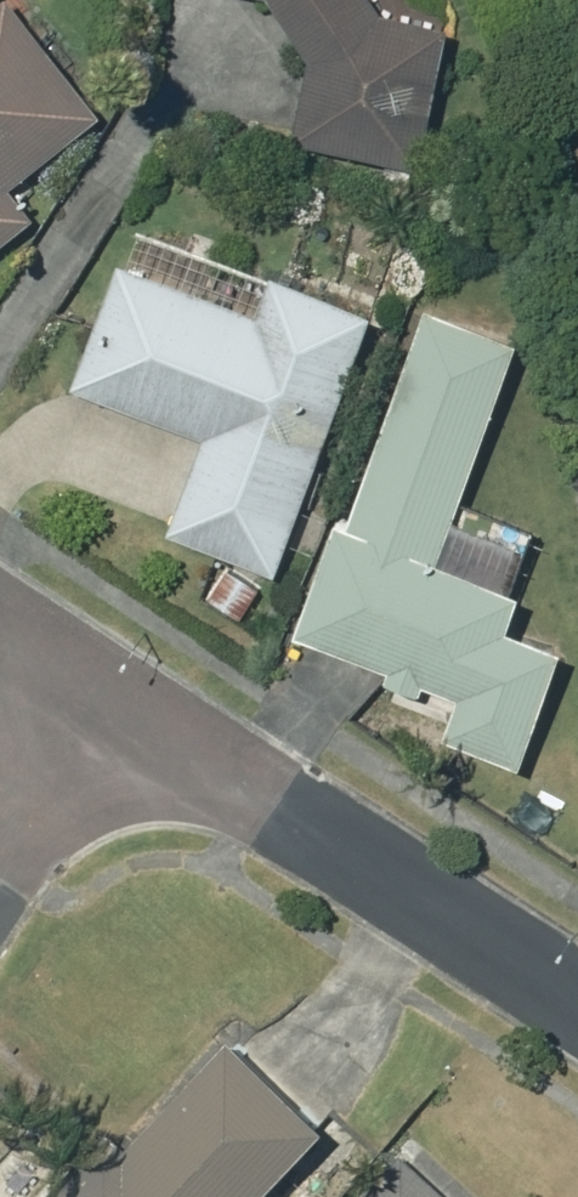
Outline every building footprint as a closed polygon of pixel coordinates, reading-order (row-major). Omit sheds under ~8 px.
[(301,64),(283,146),(410,173),(438,36),(368,21),(354,0),(259,0),(301,64)] [(88,123),(0,15),(0,196),(88,123)] [(405,174),(380,169),(376,191),(401,196),(405,174)] [(21,227),(0,201),(0,244),(21,227)] [(194,445),(157,541),(264,581),(361,322),(128,235),(114,273),(108,270),(61,396),(194,445)] [(427,573),(502,351),(414,319),(337,533),(326,529),(284,643),(450,706),(433,747),(507,777),(549,661),(495,640),(508,605),(427,573)] [(218,575),(199,603),(229,623),(248,595),(218,575)] [(60,1196),(278,1196),(355,1119),(258,1029),(145,1144),(128,1129),(60,1196)] [(416,1149),(372,1196),(470,1196),(416,1149)]
